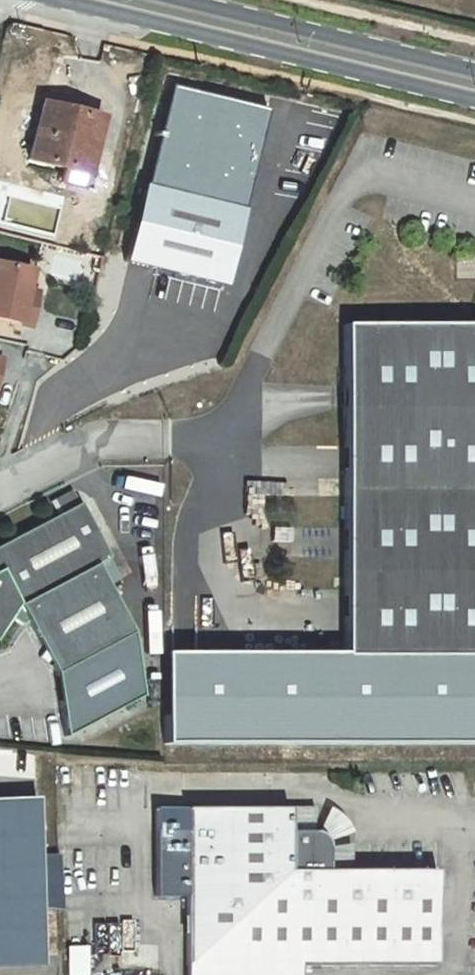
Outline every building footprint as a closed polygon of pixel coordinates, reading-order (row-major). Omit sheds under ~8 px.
[(91,157),(101,119),(43,104),(28,161),(63,169),(60,183),(90,191),(94,177),(86,175),(91,157)] [(98,159),(91,157),(86,175),(94,177),(98,159)] [(239,211),(141,188),(124,264),(222,286),(239,211)] [(35,309),(23,306),(26,290),(31,270),(0,263),(0,319),(31,326),(35,309)] [(35,309),(38,293),(26,290),(23,306),(35,309)] [(343,325),(343,387),(343,657),(474,657),(474,325),(343,325)] [(130,634),(95,564),(108,558),(80,503),(0,546),(0,634),(9,617),(21,624),(27,621),(54,673),(130,634)] [(0,807),(0,962),(44,960),(42,908),(62,915),(60,859),(39,860),(36,805),(0,807)] [(325,841),(323,837),(319,834),(314,833),(308,833),(289,833),(289,809),(185,809),(185,831),(184,897),(184,974),(299,974),(299,967),(435,966),(435,905),(435,871),(349,871),(326,871),(325,849),(326,845),(325,841)] [(289,809),(289,833),(314,833),(313,809),(289,809)] [(326,811),(319,834),(323,837),(325,841),(347,833),(326,811)] [(185,831),(153,831),(153,897),(184,897),(185,831)] [(350,844),(326,845),(326,871),(349,871),(350,844)]
